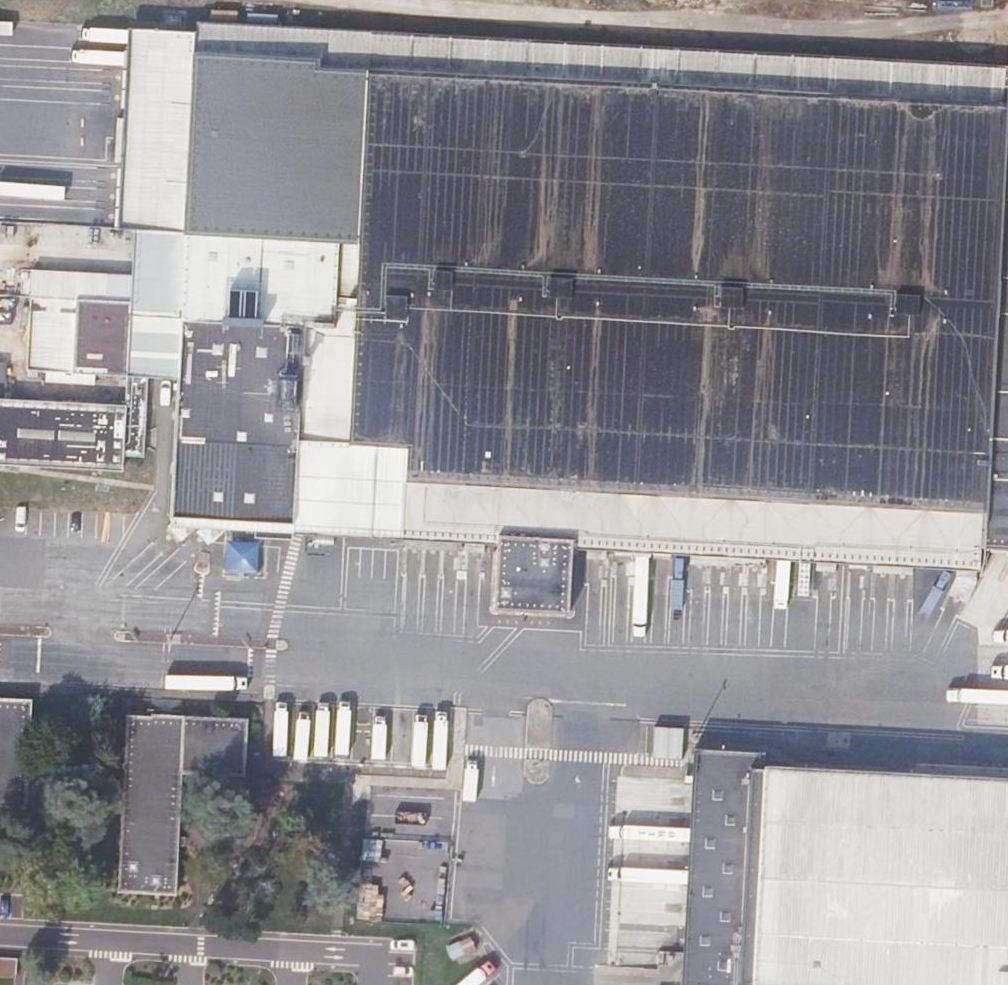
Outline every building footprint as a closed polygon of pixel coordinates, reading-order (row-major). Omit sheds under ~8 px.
[(924,554),(980,556),(980,534),(981,524),(1007,526),(1007,66),(793,55),(196,22),(195,30),(4,22),(3,52),(0,99),(0,171),(137,177),(130,301),(76,299),(73,373),(127,375),(146,376),(179,377),(173,517),(260,521),(259,536),(292,536),(292,523),(501,533),(497,609),(572,611),(576,536),(924,554)] [(143,455),(146,376),(127,375),(125,405),(123,455),(143,455)] [(125,405),(0,399),(0,464),(122,470),(123,455),(125,405)] [(31,722),(32,699),(0,698),(0,808),(27,809),(31,722)] [(248,718),(167,714),(154,712),(151,715),(126,714),(118,892),(176,894),(181,773),(244,777),(248,718)] [(651,756),(679,757),(680,729),(653,727),(651,756)] [(775,767),(775,751),(703,748),(701,781),(705,781),(695,971),(691,970),(690,984),(1007,984),(1007,779),(775,767)] [(451,827),(452,802),(404,800),(403,825),(451,827)] [(363,868),(398,870),(400,842),(364,840),(363,868)] [(668,984),(673,984),(679,960),(665,957),(659,982),(668,984)]
